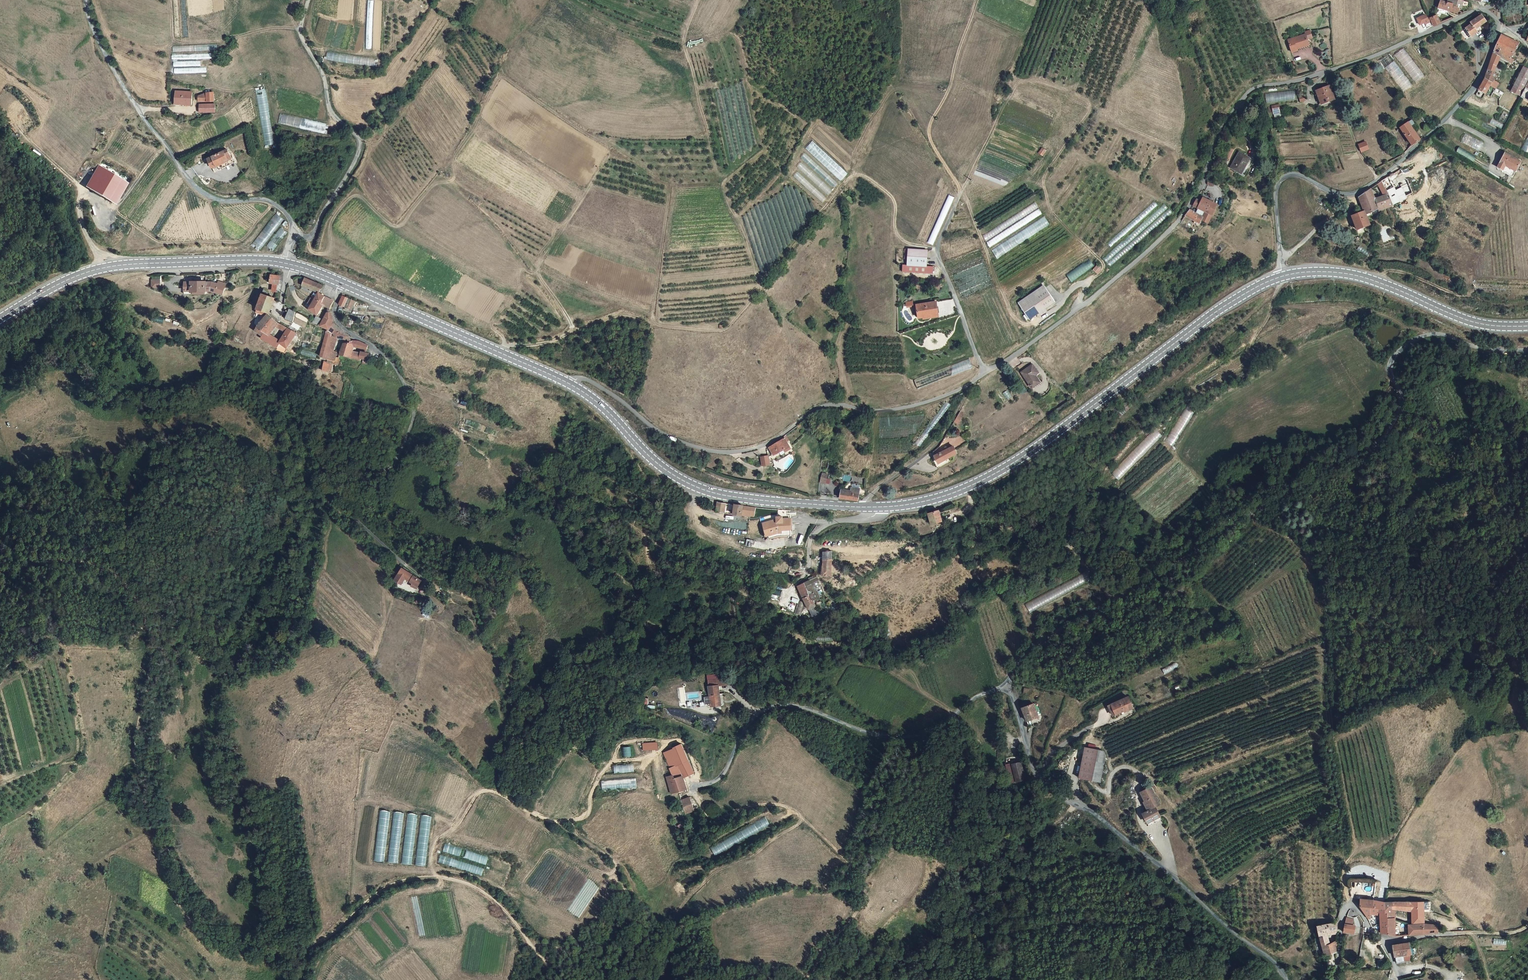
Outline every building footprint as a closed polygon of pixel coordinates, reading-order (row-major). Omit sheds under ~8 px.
[(1447,1),(1445,0),(1442,0),(1439,7),(1451,11),(1454,3),(1447,1)] [(1464,1),(1462,0),(1448,0),(1447,1),(1454,3),(1451,11),(1458,14),(1459,11),(1460,8),(1464,1)] [(1451,11),(1439,7),(1438,11),(1449,15),(1451,11)] [(1427,27),(1433,25),(1430,18),(1430,16),(1427,17),(1426,14),(1419,17),(1420,19),(1418,20),(1420,24),(1425,22),(1427,27)] [(1433,25),(1440,22),(1437,15),(1436,16),(1430,18),(1433,25)] [(1471,23),(1472,25),(1475,29),(1481,25),(1486,23),(1486,22),(1487,21),(1482,15),(1471,23)] [(1470,26),(1466,29),(1471,36),(1476,33),(1474,30),(1475,29),(1472,25),(1470,26)] [(1306,34),(1288,40),(1292,52),(1298,50),(1310,46),(1309,44),(1308,39),(1312,38),(1310,31),(1305,32),(1306,34)] [(1511,56),(1518,42),(1500,35),(1493,53),(1499,56),(1508,61),(1509,60),(1513,61),(1514,58),(1511,56)] [(1495,65),(1499,56),(1493,53),(1489,62),(1495,65)] [(1380,60),(1402,92),(1412,86),(1390,54),(1380,60)] [(174,61),(174,74),(207,73),(207,67),(201,67),(201,60),(174,61)] [(1492,71),(1495,65),(1489,62),(1488,65),(1486,67),(1485,68),(1481,79),(1479,84),(1478,87),(1477,89),(1484,93),(1488,84),(1494,73),(1492,71)] [(1527,74),(1527,68),(1522,65),(1508,90),(1518,94),(1527,74)] [(1414,76),(1418,81),(1425,75),(1421,71),(1414,76)] [(1494,88),(1488,84),(1484,93),(1489,96),(1494,88)] [(1334,99),(1329,86),(1317,90),(1321,103),(1334,99)] [(1527,89),(1523,86),(1519,94),(1527,100),(1527,89)] [(1265,92),(1266,103),(1296,100),(1295,89),(1265,92)] [(205,102),(213,102),(212,93),(204,93),(204,95),(205,102)] [(182,102),(177,104),(181,114),(185,112),(186,114),(196,110),(191,98),(182,102)] [(214,111),(212,105),(205,106),(205,113),(214,111)] [(1427,119),(1420,112),(1418,114),(1425,121),(1427,119)] [(310,130),(324,133),(326,125),(312,121),(310,130)] [(1416,141),(1419,138),(1412,125),(1409,121),(1402,125),(1409,138),(1408,139),(1410,143),(1412,142),(1412,144),(1416,141)] [(1462,143),(1469,145),(1472,136),(1466,134),(1462,143)] [(1473,147),(1480,150),(1484,142),(1477,139),(1473,147)] [(805,149),(841,181),(848,173),(812,141),(805,149)] [(1366,141),(1358,144),(1361,152),(1369,149),(1366,141)] [(1475,161),(1477,157),(1459,148),(1457,152),(1475,161)] [(226,155),(224,150),(204,160),(209,169),(223,161),(221,158),(226,155)] [(1243,173),(1253,158),(1241,152),(1232,168),(1243,173)] [(834,187),(838,183),(805,153),(800,157),(834,187)] [(1519,161),(1503,153),(1499,162),(1496,167),(1511,176),(1519,161)] [(1247,175),(1255,160),(1253,158),(1243,173),(1247,175)] [(796,167),(827,196),(832,191),(801,162),(796,167)] [(86,186),(115,204),(128,183),(99,166),(86,186)] [(1407,167),(1402,169),(1406,178),(1411,176),(1407,167)] [(793,176),(821,202),(826,197),(797,171),(793,176)] [(1393,187),(1387,175),(1380,179),(1386,190),(1393,187)] [(1388,194),(1386,190),(1380,179),(1376,182),(1382,196),(1388,194)] [(1412,192),(1409,184),(1407,180),(1400,184),(1404,193),(1405,195),(1412,192)] [(1395,192),(1393,187),(1386,190),(1388,194),(1392,204),(1400,201),(1398,195),(1401,194),(1399,190),(1395,192)] [(1357,196),(1359,202),(1364,197),(1372,195),(1370,189),(1370,188),(1368,188),(1365,190),(1360,193),(1357,196)] [(1387,206),(1392,204),(1388,194),(1382,196),(1379,198),(1381,204),(1383,208),(1387,206)] [(932,245),(954,197),(949,195),(927,242),(932,245)] [(1378,210),(1383,208),(1381,204),(1378,205),(1376,200),(1374,200),(1372,195),(1364,197),(1359,202),(1362,210),(1364,215),(1373,212),(1374,214),(1379,212),(1378,210)] [(1196,197),(1192,204),(1203,211),(1200,216),(1203,217),(1202,220),(1208,223),(1212,215),(1209,213),(1211,208),(1209,206),(1211,201),(1202,196),(1200,199),(1196,197)] [(982,235),(986,241),(1039,207),(1035,201),(982,235)] [(1217,204),(1211,201),(1209,206),(1211,208),(1209,213),(1212,215),(1217,204)] [(986,242),(990,248),(1043,214),(1039,208),(986,242)] [(1188,210),(1184,216),(1199,224),(1202,220),(1203,217),(1200,216),(1188,210)] [(1368,224),(1364,215),(1362,210),(1350,214),(1355,229),(1368,224)] [(991,250),(997,259),(1051,225),(1045,215),(991,250)] [(927,267),(926,250),(907,251),(909,268),(904,268),(904,275),(933,274),(933,267),(927,267)] [(1089,258),(1066,274),(1072,283),(1095,266),(1089,258)] [(269,275),(269,277),(269,283),(272,284),(276,284),(278,284),(279,276),(269,275)] [(320,293),(323,285),(305,278),(302,285),(318,292),(320,293)] [(193,282),(185,282),(185,294),(193,294),(193,291),(193,282)] [(193,282),(193,291),(206,291),(206,282),(193,282)] [(212,282),(206,282),(206,291),(210,291),(221,295),(225,285),(221,283),(220,285),(212,282)] [(1044,288),(1042,285),(1017,303),(1019,306),(1044,288)] [(1054,301),(1044,288),(1019,306),(1029,319),(1054,301)] [(320,303),(323,304),(326,297),(320,293),(318,292),(315,299),(312,305),(317,307),(320,303)] [(275,298),(262,294),(261,295),(257,308),(270,312),(275,298)] [(345,306),(348,298),(343,295),(339,304),(345,306)] [(998,319),(1007,317),(1001,296),(993,298),(998,319)] [(323,304),(331,308),(333,303),(334,301),(334,300),(330,299),(326,297),(323,304)] [(355,301),(348,298),(345,306),(351,309),(355,301)] [(317,314),(318,315),(323,304),(320,303),(317,307),(312,305),(310,309),(317,314)] [(938,315),(936,304),(915,307),(917,320),(922,319),(922,317),(938,315)] [(293,320),(294,312),(289,310),(285,319),(293,322),(293,320)] [(321,324),(328,328),(330,329),(333,322),(334,321),(333,319),(331,316),(331,312),(328,311),(324,318),(321,324)] [(278,323),(268,315),(266,316),(261,322),(257,327),(266,333),(268,334),(272,328),(274,327),(278,323)] [(314,321),(319,324),(322,318),(317,315),(314,321)] [(332,337),(336,337),(341,329),(337,325),(333,322),(330,329),(328,328),(328,332),(332,334),(332,337)] [(278,323),(274,327),(286,334),(289,329),(283,325),(278,323)] [(1008,340),(1017,337),(1011,323),(1002,326),(1008,340)] [(266,333),(257,327),(255,331),(262,336),(266,333)] [(296,334),(292,331),(289,329),(286,334),(281,342),(280,343),(287,348),(296,334)] [(336,337),(337,338),(345,339),(348,337),(349,335),(341,329),(336,337)] [(324,342),(322,352),(321,357),(334,360),(336,360),(336,359),(337,352),(333,352),(328,351),(332,337),(332,334),(328,332),(326,331),(324,342)] [(277,349),(280,343),(281,342),(271,336),(268,334),(266,333),(262,336),(261,338),(277,349)] [(333,352),(337,338),(336,337),(332,337),(328,351),(333,352)] [(351,357),(353,350),(351,350),(353,344),(354,340),(351,340),(350,343),(348,342),(344,342),(340,355),(351,357)] [(354,340),(353,344),(368,349),(369,345),(359,340),(358,340),(354,340)] [(361,358),(361,352),(353,350),(351,357),(361,360),(361,358)] [(1022,373),(1032,387),(1041,382),(1037,376),(1040,374),(1034,365),(1022,373)] [(960,411),(955,421),(960,423),(965,413),(960,411)] [(785,449),(779,438),(777,441),(766,447),(771,455),(780,450),(781,451),(785,449)] [(951,449),(948,446),(943,451),(933,459),(938,464),(947,457),(953,453),(953,452),(951,449)] [(938,464),(933,459),(930,461),(937,471),(949,460),(947,457),(938,464)] [(836,497),(855,498),(856,492),(850,491),(850,492),(846,491),(838,489),(836,497)] [(716,501),(715,510),(724,513),(725,503),(716,501)] [(743,505),(734,504),(734,514),(741,515),(743,505)] [(943,521),(939,511),(928,514),(932,524),(943,521)] [(790,533),(790,531),(791,523),(784,522),(784,520),(780,520),(780,522),(777,522),(765,525),(766,528),(767,534),(782,532),(790,533)] [(790,539),(790,533),(782,532),(767,534),(766,528),(765,525),(763,525),(765,537),(768,537),(768,540),(780,539),(790,539)] [(831,571),(832,551),(823,552),(823,575),(830,575),(831,571)] [(404,578),(409,572),(409,570),(403,566),(398,574),(394,580),(400,584),(404,578)] [(404,578),(409,581),(413,575),(409,572),(404,578)] [(417,589),(421,581),(413,575),(409,581),(412,583),(410,586),(417,589)] [(821,584),(818,577),(810,581),(813,587),(817,586),(821,584)] [(816,592),(813,587),(810,581),(798,586),(803,598),(806,604),(813,617),(819,614),(814,600),(821,597),(819,591),(816,592)] [(709,686),(711,704),(721,703),(719,685),(718,685),(709,686)] [(1141,703),(1137,692),(1117,700),(1121,709),(1132,705),(1133,706),(1141,703)] [(1040,717),(1034,705),(1022,709),(1027,722),(1040,717)] [(660,750),(658,744),(644,746),(645,752),(660,750)] [(690,762),(682,744),(675,747),(675,748),(678,757),(670,761),(673,767),(679,766),(682,774),(683,777),(683,779),(686,777),(694,773),(690,762)] [(632,756),(631,747),(623,747),(623,757),(632,756)] [(1102,786),(1111,760),(1109,756),(1093,751),(1084,780),(1102,786)] [(682,774),(679,766),(673,767),(670,761),(668,762),(673,777),(673,776),(682,774)] [(614,765),(614,773),(635,772),(634,764),(614,765)] [(1019,784),(1027,782),(1029,781),(1024,764),(1014,766),(1019,784)] [(1019,784),(1014,766),(1008,767),(1014,785),(1019,784)] [(683,777),(682,774),(673,776),(673,777),(666,779),(667,782),(674,780),(683,777)] [(683,779),(683,777),(674,780),(679,793),(678,794),(679,796),(688,793),(683,779)] [(602,790),(637,788),(637,778),(601,780),(602,790)] [(679,793),(674,780),(667,782),(671,795),(678,794),(679,793)] [(1035,792),(1038,803),(1045,801),(1041,790),(1035,792)] [(1143,790),(1134,795),(1139,803),(1138,804),(1143,812),(1153,806),(1143,790)] [(687,812),(694,809),(690,799),(681,801),(683,807),(686,807),(687,812)] [(686,807),(683,807),(685,815),(695,812),(694,809),(687,812),(686,807)] [(375,860),(385,861),(390,811),(380,810),(375,860)] [(394,811),(388,862),(398,863),(404,812),(394,811)] [(417,814),(407,813),(402,863),(413,864),(417,814)] [(416,865),(426,866),(431,816),(421,815),(416,865)] [(767,819),(710,845),(714,854),(771,827),(767,819)] [(442,853),(439,863),(482,876),(485,865),(486,866),(489,856),(446,843),(443,853),(442,853)] [(1372,899),(1367,899),(1360,899),(1360,904),(1361,908),(1366,916),(1369,915),(1369,913),(1368,907),(1371,907),(1372,899)] [(1384,934),(1388,934),(1385,902),(1379,901),(1375,900),(1372,899),(1371,907),(1376,907),(1376,911),(1376,912),(1379,913),(1381,933),(1384,934)] [(1388,934),(1400,933),(1399,926),(1396,926),(1396,921),(1396,918),(1393,918),(1392,909),(1392,903),(1385,902),(1388,934)] [(1401,902),(1392,903),(1392,909),(1395,909),(1411,912),(1412,925),(1424,925),(1424,912),(1424,910),(1423,902),(1401,902)] [(1347,917),(1345,931),(1355,931),(1357,926),(1353,925),(1355,919),(1347,917)] [(1317,932),(1318,939),(1321,948),(1322,947),(1324,955),(1336,952),(1337,938),(1334,940),(1334,943),(1329,944),(1328,935),(1327,931),(1337,930),(1337,923),(1328,923),(1317,925),(1318,932),(1317,932)] [(1426,935),(1438,934),(1438,926),(1424,925),(1412,925),(1411,925),(1409,926),(1409,936),(1415,935),(1426,935)] [(1411,942),(1394,944),(1396,956),(1410,954),(1412,953),(1411,942)]
